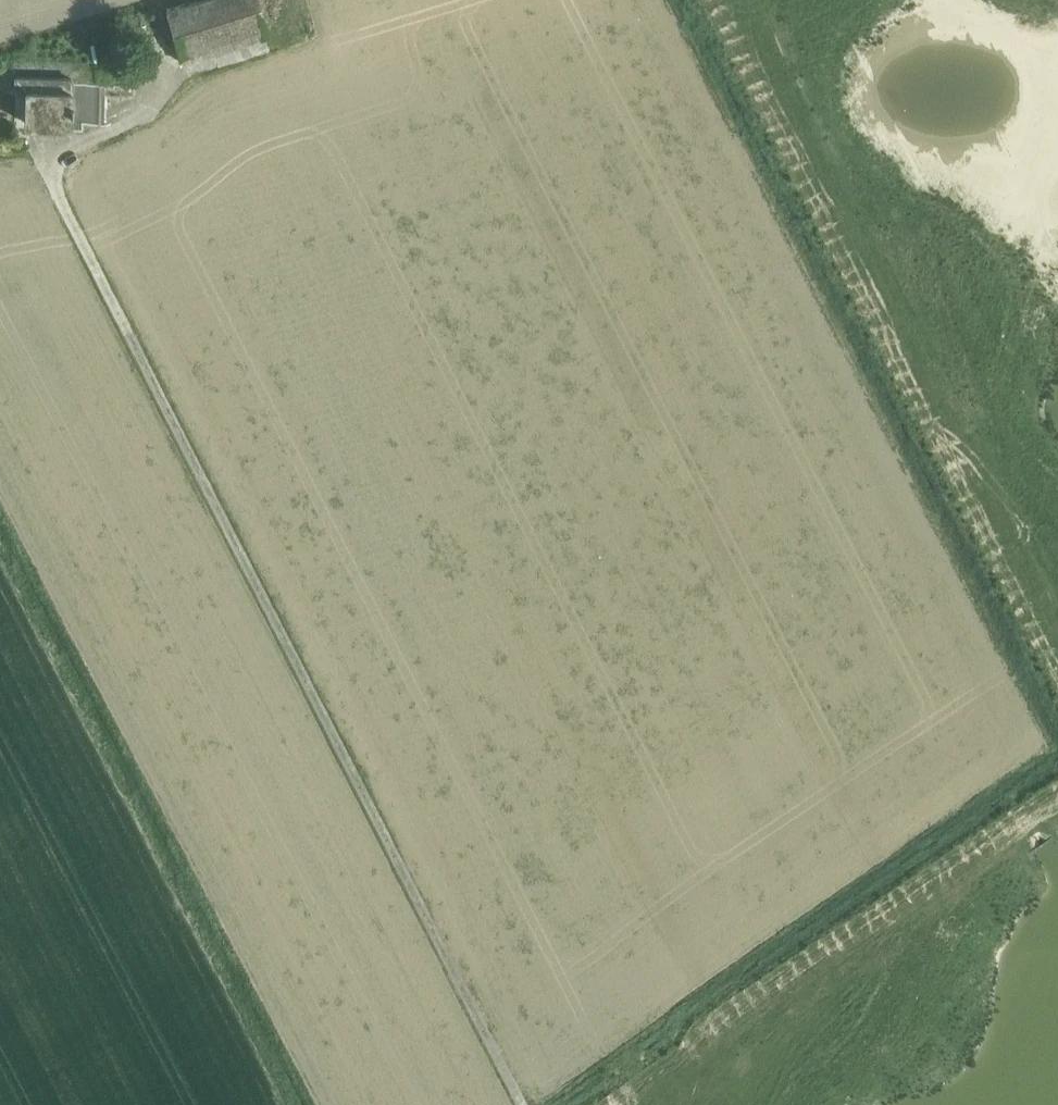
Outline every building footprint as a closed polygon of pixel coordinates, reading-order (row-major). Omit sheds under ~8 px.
[(181,61),(267,35),(256,0),(193,0),(165,8),(181,61)] [(100,123),(100,85),(71,84),(71,79),(15,78),(15,91),(25,91),(25,123),(70,124),(70,130),(82,130),(82,123),(100,123)]
